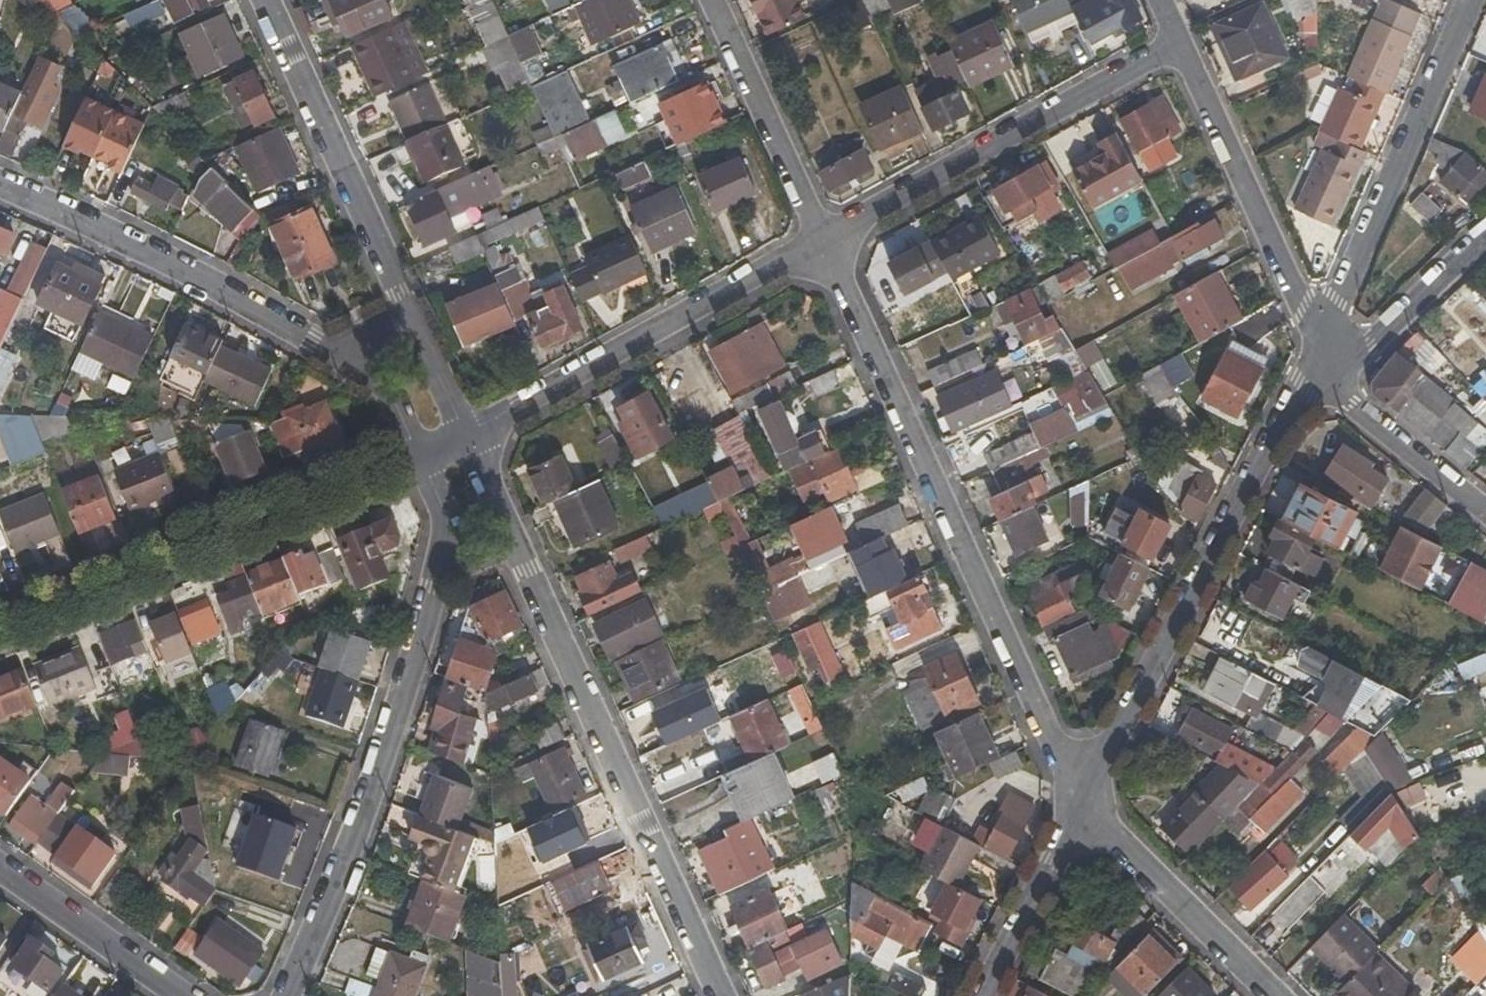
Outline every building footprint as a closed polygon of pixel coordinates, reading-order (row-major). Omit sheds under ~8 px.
[(39,0),(21,0),(29,9),(37,2),(39,0)] [(49,26),(53,25),(59,13),(45,0),(39,0),(37,2),(41,7),(35,14),(49,26)] [(71,0),(45,0),(59,13),(74,7),(71,0)] [(140,9),(133,12),(137,23),(159,13),(164,23),(170,20),(173,24),(209,8),(205,2),(205,0),(158,0),(140,9)] [(136,2),(140,9),(158,0),(140,0),(136,2)] [(223,0),(209,0),(205,2),(209,8),(210,10),(224,4),(223,0)] [(384,0),(327,0),(344,39),(392,18),(384,0)] [(485,47),(509,37),(492,0),(475,0),(479,8),(469,12),(485,47)] [(566,11),(590,0),(548,0),(555,16),(566,11)] [(597,59),(639,40),(632,24),(619,29),(610,9),(628,0),(590,0),(566,11),(575,27),(582,24),(597,59)] [(796,0),(752,0),(766,33),(804,17),(796,0)] [(873,22),(870,15),(863,0),(857,0),(851,3),(860,28),(873,22)] [(870,15),(904,0),(863,0),(870,15)] [(1027,28),(1071,8),(1068,0),(1014,0),(1027,28)] [(1071,8),(1083,31),(1090,28),(1096,41),(1112,33),(1125,25),(1126,28),(1144,17),(1134,0),(1084,0),(1071,8)] [(1345,76),(1348,78),(1385,93),(1420,13),(1391,0),(1381,0),(1373,18),(1371,18),(1345,76)] [(1289,59),(1263,1),(1217,23),(1242,79),(1289,59)] [(683,20),(676,4),(632,24),(639,40),(683,20)] [(75,7),(74,7),(59,13),(77,31),(92,25),(75,7)] [(199,77),(244,58),(223,14),(179,34),(199,77)] [(1014,65),(993,21),(948,41),(951,49),(966,79),(969,86),(1014,65)] [(1236,82),(1242,79),(1217,23),(1211,25),(1236,82)] [(1115,38),(1127,31),(1126,28),(1125,25),(1112,33),(1115,38)] [(394,27),(353,46),(375,98),(417,79),(394,27)] [(543,55),(531,27),(509,37),(521,65),(535,58),(543,55)] [(483,49),(496,76),(521,65),(509,37),(485,47),(483,49)] [(610,95),(618,112),(681,82),(664,44),(613,67),(623,89),(610,95)] [(937,56),(951,86),(966,79),(951,49),(937,56)] [(546,82),(535,58),(521,65),(532,89),(546,82)] [(97,74),(107,79),(115,69),(105,59),(97,74)] [(38,132),(56,91),(50,88),(58,69),(37,60),(22,94),(20,98),(13,113),(4,133),(0,141),(0,153),(11,157),(25,126),(38,132)] [(1321,72),(1317,64),(1299,72),(1303,81),(1321,72)] [(1485,72),(1466,64),(1452,99),(1470,107),(1485,72)] [(557,139),(566,135),(592,123),(568,72),(546,82),(532,89),(550,127),(557,139)] [(242,130),(274,115),(255,73),(222,87),(242,130)] [(1485,74),(1470,110),(1485,117),(1485,75),(1485,74)] [(1343,88),(1338,86),(1319,131),(1360,150),(1385,93),(1348,78),(1343,88)] [(4,133),(13,113),(20,98),(22,94),(0,84),(0,131),(4,133)] [(679,144),(686,141),(724,123),(706,84),(661,105),(679,144)] [(860,105),(880,149),(922,130),(901,86),(860,105)] [(429,87),(390,104),(407,144),(446,126),(429,87)] [(969,111),(959,90),(924,106),(934,127),(969,111)] [(98,94),(95,99),(88,95),(63,146),(93,160),(118,104),(98,94)] [(1138,153),(1180,129),(1162,95),(1120,119),(1138,153)] [(164,118),(184,110),(178,96),(153,107),(164,118)] [(132,116),(133,112),(118,104),(93,160),(121,173),(145,122),(132,116)] [(576,158),(604,146),(594,122),(592,123),(566,135),(576,158)] [(425,184),(464,166),(446,126),(407,144),(425,184)] [(550,127),(533,135),(538,147),(557,139),(550,127)] [(272,186),(300,173),(279,128),(251,140),(258,156),(248,160),(257,182),(268,177),(272,186)] [(1294,210),(1333,226),(1365,152),(1360,150),(1319,131),(1313,144),(1321,149),(1294,210)] [(1093,205),(1142,177),(1117,134),(1101,143),(1105,153),(1074,170),(1093,205)] [(567,163),(576,158),(566,135),(557,139),(561,150),(567,163)] [(1431,136),(1426,149),(1438,154),(1434,161),(1449,169),(1439,181),(1466,204),(1485,181),(1485,170),(1469,153),(1431,136)] [(538,147),(543,157),(561,150),(557,139),(538,147)] [(850,153),(843,158),(839,152),(820,161),(824,168),(820,170),(831,191),(872,167),(856,139),(846,144),(850,153)] [(679,144),(672,148),(680,166),(694,159),(686,141),(679,144)] [(1101,143),(1069,161),(1074,170),(1105,153),(1101,143)] [(846,144),(837,148),(839,152),(843,158),(850,153),(846,144)] [(189,166),(200,171),(205,160),(197,151),(189,166)] [(257,185),(224,152),(205,160),(214,168),(245,199),(257,185)] [(717,213),(756,196),(738,158),(700,176),(717,213)] [(1058,181),(1047,161),(983,195),(999,221),(1011,214),(1015,221),(1036,208),(1030,197),(1058,181)] [(622,192),(652,178),(645,163),(616,176),(622,192)] [(234,232),(241,238),(228,265),(235,270),(262,216),(245,199),(214,168),(199,180),(194,194),(211,209),(215,204),(239,227),(234,232)] [(167,211),(170,204),(183,209),(190,193),(184,191),(185,188),(159,175),(154,184),(139,177),(131,194),(144,201),(142,206),(149,209),(151,204),(167,211)] [(455,212),(490,196),(484,181),(447,197),(455,212)] [(654,251),(694,232),(674,190),(634,208),(654,251)] [(1442,210),(1421,192),(1410,205),(1430,223),(1442,210)] [(424,250),(457,234),(439,196),(406,211),(424,250)] [(211,209),(234,232),(239,227),(215,204),(211,209)] [(312,209),(292,217),(287,206),(266,215),(297,279),(336,260),(312,209)] [(485,256),(499,286),(515,324),(526,318),(540,349),(583,330),(563,285),(543,293),(549,305),(538,310),(519,267),(516,268),(510,253),(501,257),(495,245),(545,223),(538,209),(503,225),(476,237),(485,256)] [(497,211),(470,224),(476,237),(503,225),(497,211)] [(999,253),(978,214),(929,240),(931,242),(946,270),(952,279),(999,253)] [(1212,214),(1173,235),(1116,267),(1129,289),(1173,264),(1167,253),(1177,248),(1183,259),(1225,235),(1212,214)] [(0,230),(0,252),(5,254),(13,236),(0,230)] [(54,236),(40,230),(8,293),(24,300),(54,236)] [(449,251),(457,268),(485,256),(476,237),(449,251)] [(568,275),(582,305),(646,275),(629,237),(585,257),(589,266),(568,275)] [(903,293),(946,270),(931,242),(910,252),(908,249),(889,259),(892,264),(887,267),(903,293)] [(1093,280),(1082,260),(1038,285),(1047,301),(1048,304),(1093,280)] [(82,324),(102,285),(57,264),(39,303),(82,324)] [(1232,300),(1237,298),(1220,269),(1211,274),(1226,303),(1232,300)] [(1226,303),(1211,274),(1175,295),(1201,342),(1242,318),(1232,300),(1226,303)] [(1008,336),(1019,330),(1025,344),(1038,338),(1062,327),(1055,313),(1045,317),(1038,306),(1047,301),(1038,285),(1037,283),(993,304),(1008,336)] [(448,309),(465,346),(515,324),(499,286),(448,309)] [(981,292),(971,297),(978,310),(988,306),(981,292)] [(24,300),(8,293),(0,312),(0,331),(7,335),(24,300)] [(134,379),(154,338),(100,312),(80,352),(134,379)] [(210,376),(224,346),(225,343),(187,324),(171,356),(210,376)] [(1076,349),(1062,327),(1038,338),(1051,361),(1060,357),(1070,379),(1089,370),(1076,349)] [(1371,395),(1465,469),(1482,450),(1464,436),(1478,422),(1428,381),(1431,377),(1411,360),(1428,341),(1417,330),(1371,382),(1371,395)] [(737,391),(773,371),(755,337),(745,343),(741,336),(710,353),(727,386),(733,385),(737,391)] [(253,404),(271,369),(224,346),(210,376),(207,383),(253,404)] [(974,348),(926,370),(933,387),(982,364),(974,348)] [(15,356),(1,349),(0,350),(0,388),(15,356)] [(1261,369),(1226,350),(1201,397),(1237,415),(1261,369)] [(1177,395),(1160,365),(1139,377),(1157,406),(1177,395)] [(817,401),(843,390),(834,370),(808,381),(817,401)] [(996,370),(936,397),(952,432),(1012,405),(996,370)] [(1089,370),(1070,379),(1052,387),(1075,431),(1115,413),(1105,396),(1089,370)] [(768,384),(743,396),(748,408),(773,397),(768,384)] [(638,458),(675,439),(649,394),(618,410),(635,440),(629,443),(638,458)] [(780,402),(758,412),(785,471),(790,470),(826,453),(816,430),(797,439),(780,402)] [(338,438),(324,403),(269,424),(284,460),(338,438)] [(31,415),(0,414),(0,437),(12,466),(46,452),(43,443),(31,415)] [(72,431),(67,416),(50,416),(31,415),(43,443),(72,431)] [(712,430),(731,466),(705,479),(718,503),(729,498),(773,478),(739,416),(712,430)] [(177,447),(165,419),(144,419),(158,452),(160,455),(177,447)] [(1040,426),(982,453),(990,470),(1026,453),(1067,434),(1063,422),(1044,431),(1040,426)] [(832,451),(820,428),(816,430),(826,453),(832,451)] [(612,474),(629,465),(613,434),(597,443),(612,474)] [(231,487),(266,474),(250,435),(216,449),(231,487)] [(1335,492),(1370,510),(1388,481),(1369,470),(1372,464),(1341,444),(1324,475),(1341,487),(1335,492)] [(1208,460),(1223,469),(1228,461),(1218,447),(1209,451),(1211,458),(1208,460)] [(875,466),(851,477),(838,448),(832,451),(826,453),(790,470),(805,502),(826,494),(831,505),(883,481),(875,466)] [(174,492),(160,455),(158,452),(114,471),(129,510),(174,492)] [(1040,473),(1036,474),(1026,453),(990,470),(1001,492),(990,497),(1000,520),(1032,505),(1036,503),(1033,497),(1049,489),(1040,473)] [(560,455),(527,470),(544,507),(555,502),(576,491),(560,455)] [(1201,470),(1183,461),(1169,487),(1177,502),(1176,505),(1179,506),(1178,510),(1197,520),(1217,484),(1199,475),(1201,470)] [(117,518),(99,474),(61,488),(79,534),(117,518)] [(576,549),(620,529),(599,480),(576,491),(555,502),(568,533),(576,549)] [(1298,482),(1280,519),(1314,539),(1339,549),(1346,536),(1355,540),(1362,523),(1353,519),(1357,512),(1298,482)] [(1427,491),(1403,518),(1426,532),(1428,529),(1438,535),(1454,513),(1427,491)] [(61,534),(44,493),(0,511),(0,515),(17,554),(61,534)] [(686,512),(680,497),(652,509),(660,524),(686,512)] [(750,541),(729,498),(718,503),(738,548),(750,541)] [(555,502),(544,507),(542,508),(555,538),(568,533),(555,502)] [(855,524),(864,544),(909,524),(899,503),(855,524)] [(757,539),(750,541),(738,548),(760,594),(798,576),(846,553),(842,546),(849,543),(831,505),(789,524),(803,554),(794,557),(793,556),(769,566),(757,539)] [(1016,554),(1048,540),(1032,505),(1000,520),(1016,554)] [(1139,507),(1134,515),(1116,506),(1102,531),(1153,558),(1171,524),(1139,507)] [(1314,539),(1280,519),(1269,538),(1273,540),(1259,567),(1264,568),(1289,581),(1314,539)] [(397,548),(399,538),(393,523),(340,543),(359,591),(391,578),(382,555),(397,548)] [(1434,542),(1402,525),(1378,571),(1411,588),(1434,542)] [(769,543),(786,535),(783,527),(765,535),(769,543)] [(836,593),(843,610),(862,602),(919,575),(901,535),(873,548),(884,572),(836,593)] [(621,565),(644,554),(637,541),(614,551),(621,565)] [(333,585),(346,580),(333,549),(321,554),(333,585)] [(1127,609),(1149,568),(1118,551),(1097,593),(1127,609)] [(307,558),(305,553),(284,562),(299,598),(330,586),(317,555),(307,558)] [(1030,614),(1036,612),(1043,627),(1074,612),(1071,601),(1086,594),(1087,571),(1074,576),(1066,560),(1025,580),(1032,595),(1029,597),(1030,600),(1024,602),(1030,614)] [(1468,560),(1446,606),(1485,625),(1485,570),(1468,560)] [(300,603),(299,598),(284,562),(246,576),(262,615),(263,617),(300,603)] [(262,615),(246,576),(241,563),(220,571),(229,594),(217,599),(231,636),(244,631),(241,622),(262,615)] [(632,572),(616,579),(609,563),(577,577),(583,592),(580,594),(588,613),(640,589),(632,572)] [(1255,587),(1249,584),(1242,598),(1282,617),(1290,598),(1303,604),(1308,591),(1289,581),(1264,568),(1255,587)] [(924,593),(927,591),(919,575),(862,602),(869,618),(893,607),(902,624),(895,628),(902,647),(941,629),(924,593)] [(808,597),(798,576),(760,594),(764,603),(770,615),(808,597)] [(503,647),(499,636),(523,626),(506,590),(473,604),(496,651),(503,647)] [(742,601),(746,611),(764,603),(760,594),(742,601)] [(592,623),(611,662),(617,659),(661,639),(664,638),(646,598),(592,623)] [(206,599),(195,603),(196,607),(200,616),(211,611),(206,599)] [(498,658),(496,651),(473,604),(448,678),(486,691),(498,658)] [(211,611),(200,616),(196,607),(185,611),(189,621),(185,623),(191,640),(212,633),(215,640),(221,636),(211,611)] [(1128,630),(1086,607),(1074,612),(1043,627),(1049,639),(1053,637),(1071,676),(1114,655),(1128,630)] [(167,667),(188,659),(194,673),(200,672),(177,615),(151,624),(167,667)] [(825,683),(844,674),(818,622),(791,634),(803,660),(810,673),(819,669),(825,683)] [(139,644),(131,624),(99,637),(107,657),(139,644)] [(332,630),(318,668),(322,670),(359,683),(373,645),(332,630)] [(791,634),(781,639),(785,651),(793,665),(803,660),(791,634)] [(661,639),(617,659),(636,706),(682,684),(661,639)] [(292,656),(298,647),(291,641),(285,648),(292,656)] [(1345,722),(1382,685),(1365,677),(1331,659),(1310,647),(1305,645),(1295,664),(1318,676),(1323,689),(1314,706),(1328,713),(1345,722)] [(294,661),(283,650),(279,655),(281,656),(294,661)] [(51,707),(97,689),(81,651),(35,669),(51,707)] [(772,657),(782,679),(796,673),(793,665),(785,651),(772,657)] [(910,696),(922,724),(942,715),(977,698),(956,651),(921,666),(930,686),(910,696)] [(281,656),(279,655),(266,670),(272,675),(278,669),(283,673),(294,661),(281,656)] [(1220,657),(1203,688),(1230,704),(1237,689),(1256,698),(1265,681),(1220,657)] [(1471,663),(1478,677),(1485,675),(1485,660),(1484,657),(1471,663)] [(526,663),(506,672),(509,682),(530,673),(526,663)] [(490,691),(486,691),(488,712),(494,709),(550,684),(542,667),(530,673),(509,682),(490,691)] [(698,705),(725,692),(714,669),(688,682),(698,705)] [(306,717),(343,729),(359,683),(322,670),(306,717)] [(208,694),(200,672),(194,673),(191,675),(199,698),(208,694)] [(35,706),(22,673),(0,682),(0,721),(35,706)] [(1318,676),(1298,697),(1314,706),(1323,689),(1318,676)] [(431,728),(439,730),(432,751),(465,763),(477,717),(460,712),(466,688),(446,682),(431,728)] [(947,722),(981,706),(977,698),(942,715),(947,722)] [(767,699),(730,717),(751,763),(773,752),(789,745),(767,699)] [(1231,729),(1184,704),(1176,719),(1184,723),(1177,734),(1218,757),(1214,762),(1258,783),(1273,768),(1225,744),(1231,729)] [(500,739),(494,709),(488,712),(490,743),(500,739)] [(648,751),(684,734),(671,709),(643,722),(645,728),(640,732),(648,751)] [(1254,712),(1246,728),(1290,751),(1301,740),(1304,737),(1254,712)] [(104,738),(110,753),(139,741),(129,713),(114,718),(120,732),(104,738)] [(956,778),(989,763),(998,759),(978,713),(936,732),(956,778)] [(532,733),(539,749),(564,738),(556,722),(532,733)] [(238,766),(268,776),(283,735),(252,724),(238,766)] [(1352,726),(1335,746),(1351,760),(1363,749),(1375,737),(1352,726)] [(1258,783),(1236,804),(1250,818),(1314,754),(1301,740),(1290,751),(1273,768),(1258,783)] [(551,810),(585,794),(563,748),(516,769),(523,783),(535,777),(551,810)] [(1351,760),(1339,771),(1354,794),(1376,770),(1363,749),(1351,760)] [(996,779),(1023,767),(1015,751),(998,759),(989,763),(996,779)] [(751,763),(723,775),(744,822),(750,819),(795,798),(773,752),(751,763)] [(0,759),(0,814),(5,818),(37,773),(25,764),(18,772),(0,759)] [(1161,825),(1190,853),(1236,804),(1258,783),(1214,762),(1207,759),(1200,775),(1211,781),(1229,797),(1220,808),(1198,788),(1161,825)] [(1379,774),(1337,818),(1352,831),(1367,816),(1390,791),(1379,774)] [(473,789),(432,776),(419,815),(425,818),(468,833),(495,843),(494,831),(462,819),(473,789)] [(883,795),(900,804),(927,791),(921,777),(883,795)] [(33,797),(9,827),(35,845),(76,792),(64,783),(46,806),(33,797)] [(822,816),(843,805),(833,783),(810,793),(822,816)] [(927,791),(916,812),(926,818),(943,826),(957,800),(936,788),(927,791)] [(1390,791),(1367,816),(1382,831),(1390,824),(1405,844),(1420,836),(1390,791)] [(1004,811),(984,849),(1007,861),(1035,807),(1009,792),(1000,809),(1004,811)] [(186,833),(204,830),(202,818),(199,807),(181,810),(186,833)] [(419,815),(410,837),(418,840),(425,818),(419,815)] [(425,849),(430,853),(421,877),(424,879),(448,887),(468,833),(425,818),(418,840),(425,843),(425,849)] [(928,848),(918,867),(947,882),(959,888),(980,847),(943,826),(926,818),(915,840),(928,848)] [(715,887),(719,897),(774,870),(750,819),(744,822),(721,833),(725,840),(713,845),(729,879),(715,887)] [(544,837),(545,828),(542,821),(520,831),(528,844),(544,837)] [(56,859),(96,887),(118,854),(77,825),(69,837),(57,829),(44,848),(54,855),(56,859)] [(528,844),(520,831),(495,843),(496,859),(528,844)] [(178,894),(181,891),(204,909),(217,892),(210,858),(208,853),(192,840),(179,858),(172,854),(157,875),(164,879),(161,882),(178,894)] [(713,845),(699,852),(715,887),(729,879),(713,845)] [(1267,854),(1229,887),(1249,910),(1288,876),(1267,854)] [(254,856),(249,867),(245,881),(266,888),(275,863),(254,856)] [(245,881),(249,867),(230,860),(234,876),(245,881)] [(1446,880),(1439,867),(1421,884),(1431,897),(1446,880)] [(1466,873),(1446,880),(1460,899),(1472,894),(1466,873)] [(1309,876),(1273,915),(1291,932),(1327,893),(1309,876)] [(448,887),(424,879),(408,926),(449,942),(465,894),(448,887)] [(941,918),(938,924),(933,933),(962,948),(970,933),(966,931),(972,920),(982,901),(959,888),(947,882),(931,913),(941,918)] [(916,952),(931,923),(852,883),(852,899),(851,936),(878,950),(885,936),(916,952)] [(729,907),(749,948),(790,929),(769,887),(729,907)] [(1146,921),(1133,909),(1117,926),(1129,938),(1146,921)] [(1343,914),(1309,946),(1345,981),(1375,952),(1377,948),(1343,914)] [(1475,921),(1485,938),(1485,917),(1475,921)] [(976,922),(972,920),(966,931),(970,933),(976,922)] [(634,942),(642,938),(634,923),(579,947),(596,984),(644,962),(634,942)] [(785,980),(774,956),(792,947),(807,979),(843,962),(828,930),(809,939),(801,924),(790,929),(749,948),(767,988),(785,980)] [(1122,945),(1129,938),(1117,926),(1109,939),(1081,925),(1066,954),(1054,948),(1039,979),(1071,995),(1082,995),(1101,960),(1106,963),(1112,949),(1117,943),(1122,945)] [(1184,956),(1154,927),(1149,934),(1178,962),(1184,956)] [(253,945),(231,930),(217,950),(239,965),(253,945)] [(9,939),(0,933),(0,951),(9,939)] [(1143,995),(1144,995),(1178,962),(1149,934),(1115,969),(1143,995)] [(1453,955),(1479,983),(1485,975),(1485,947),(1473,935),(1453,955)] [(11,966),(51,995),(66,975),(40,956),(45,947),(31,938),(11,966)] [(250,974),(239,965),(217,950),(206,942),(194,957),(238,989),(250,974)] [(429,957),(413,949),(409,959),(376,946),(365,974),(381,980),(375,995),(415,995),(429,957)] [(1330,995),(1417,995),(1375,952),(1345,981),(1330,995)] [(514,955),(514,953),(501,953),(502,961),(514,955)] [(514,955),(502,961),(503,985),(503,995),(517,995),(514,955)] [(478,962),(479,986),(503,985),(502,961),(478,962)] [(1215,994),(1188,967),(1159,995),(1213,995),(1215,994)] [(0,974),(0,987),(14,995),(21,995),(27,986),(3,970),(0,974)] [(893,977),(888,987),(905,995),(921,995),(926,987),(895,971),(893,977)] [(882,972),(874,985),(885,991),(888,987),(893,977),(882,972)] [(850,973),(802,994),(803,995),(850,995),(850,973)] [(1043,994),(1017,978),(1008,995),(1009,995),(1042,995),(1043,994)] [(64,986),(57,995),(79,995),(64,986)]
